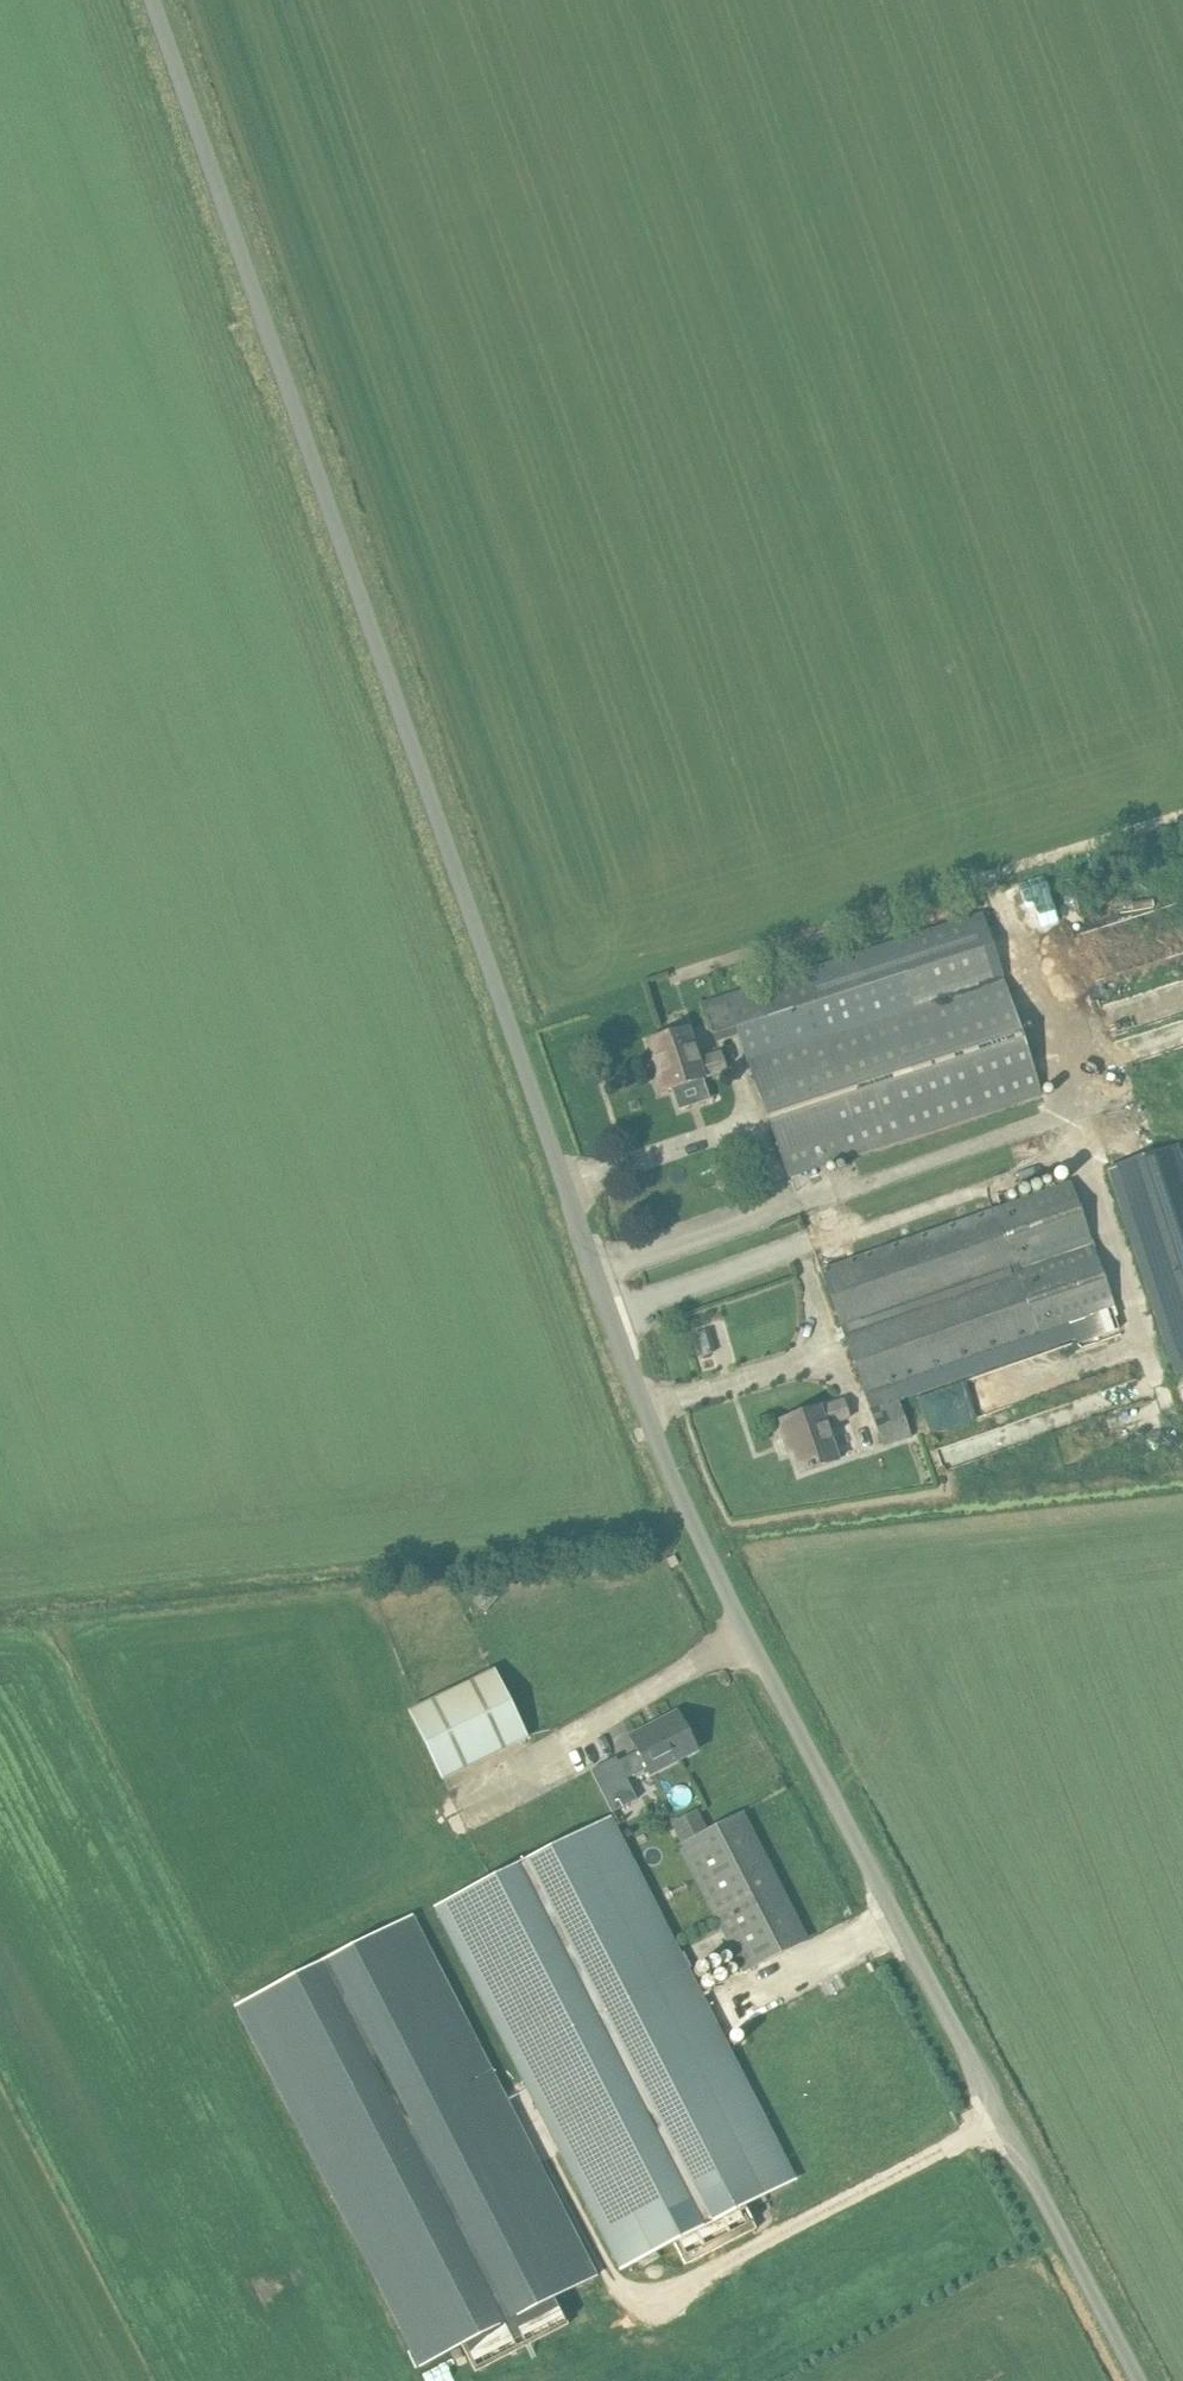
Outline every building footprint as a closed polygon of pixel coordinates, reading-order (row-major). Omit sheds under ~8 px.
[(1173,832),(1169,815),(1123,828),(1127,844),(1173,832)] [(1067,940),(1047,875),(1004,889),(1024,954),(1067,940)] [(1081,932),(1085,945),(1168,917),(1162,898),(1134,907),(1137,914),(1081,932)] [(1085,911),(1089,927),(1107,923),(1103,907),(1085,911)] [(990,938),(982,914),(728,998),(703,1006),(716,1042),(740,1034),(748,1057),(756,1055),(758,1060),(749,1062),(788,1177),(1039,1092),(1001,978),(809,1042),(807,1037),(1001,972),(990,938)] [(671,1034),(649,1042),(659,1073),(654,1075),(660,1093),(673,1089),(680,1108),(709,1099),(702,1079),(725,1072),(720,1055),(696,1063),(685,1030),(671,1034)] [(1178,1146),(1108,1169),(1175,1373),(1182,1370),(1182,1161),(1178,1146)] [(832,1267),(821,1271),(865,1391),(893,1381),(900,1400),(1077,1338),(1082,1343),(1107,1334),(1097,1307),(1113,1301),(1070,1181),(1060,1185),(866,1254),(832,1267)] [(708,1330),(693,1333),(696,1354),(712,1351),(708,1330)] [(850,1418),(843,1399),(776,1422),(783,1441),(788,1439),(800,1474),(840,1460),(828,1425),(850,1418)] [(898,1401),(871,1410),(882,1445),(910,1436),(898,1401)] [(526,1739),(494,1673),(410,1713),(443,1780),(526,1739)] [(696,1750),(677,1713),(629,1737),(637,1754),(617,1765),(613,1758),(591,1770),(612,1810),(635,1799),(626,1781),(645,1771),(647,1775),(696,1750)] [(797,2180),(611,1816),(433,1907),(619,2271),(673,2243),(685,2266),(756,2229),(744,2207),(797,2180)] [(803,1942),(738,1816),(679,1846),(744,1972),(803,1942)] [(419,2366),(461,2345),(475,2372),(568,2324),(554,2297),(596,2276),(415,1922),(238,2012),(419,2366)]
